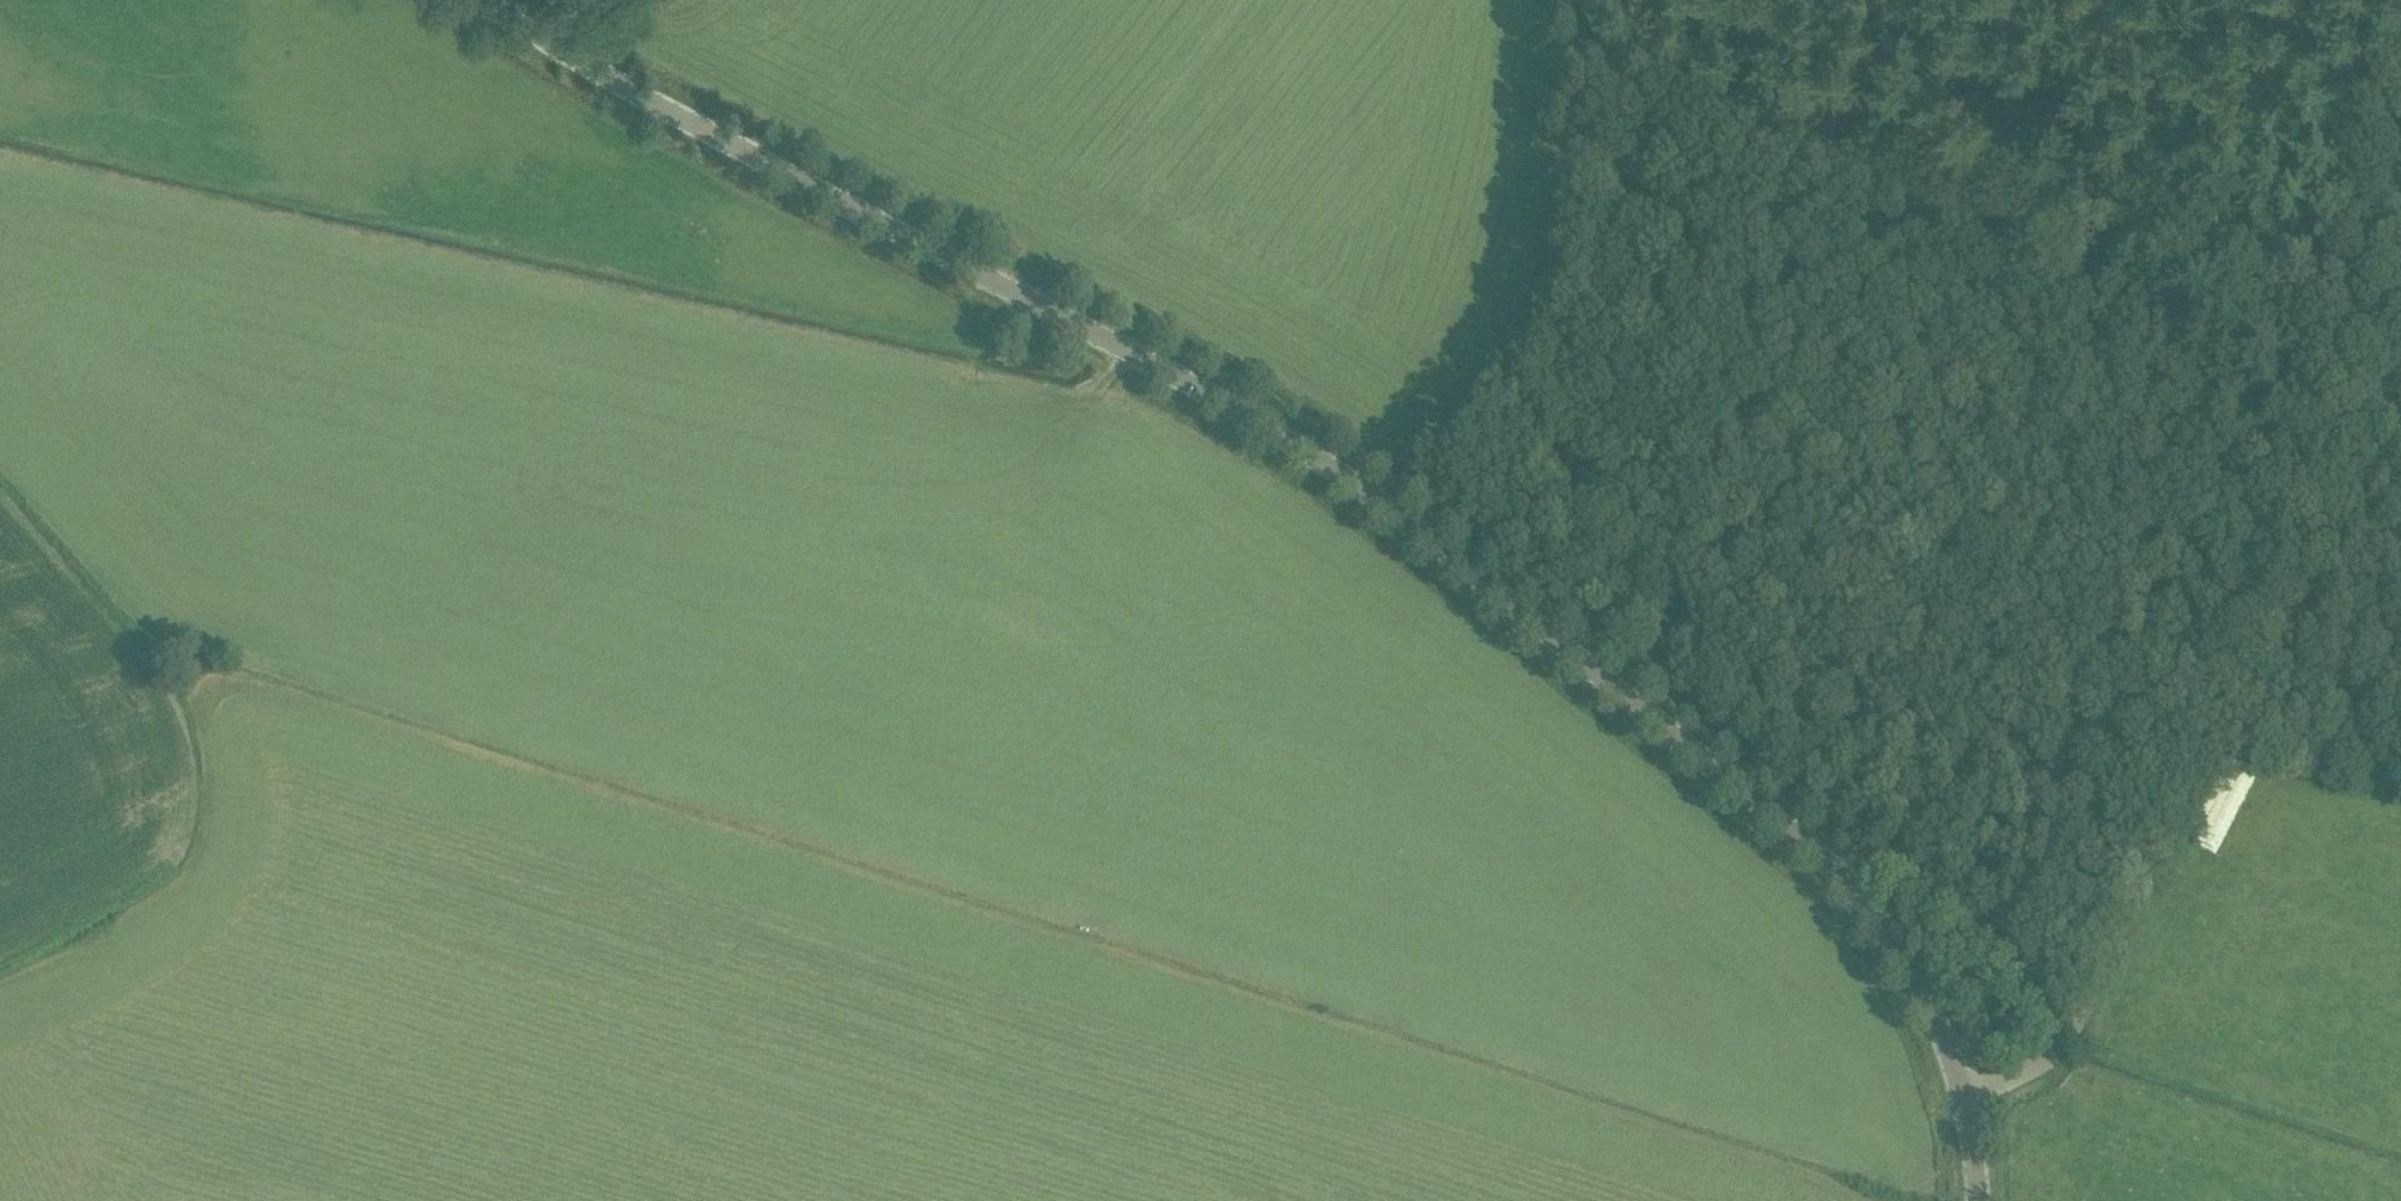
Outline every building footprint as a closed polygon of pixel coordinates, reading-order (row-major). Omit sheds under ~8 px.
[(1958,961),(1964,954),(1955,947),(1949,953),(1958,961)]
